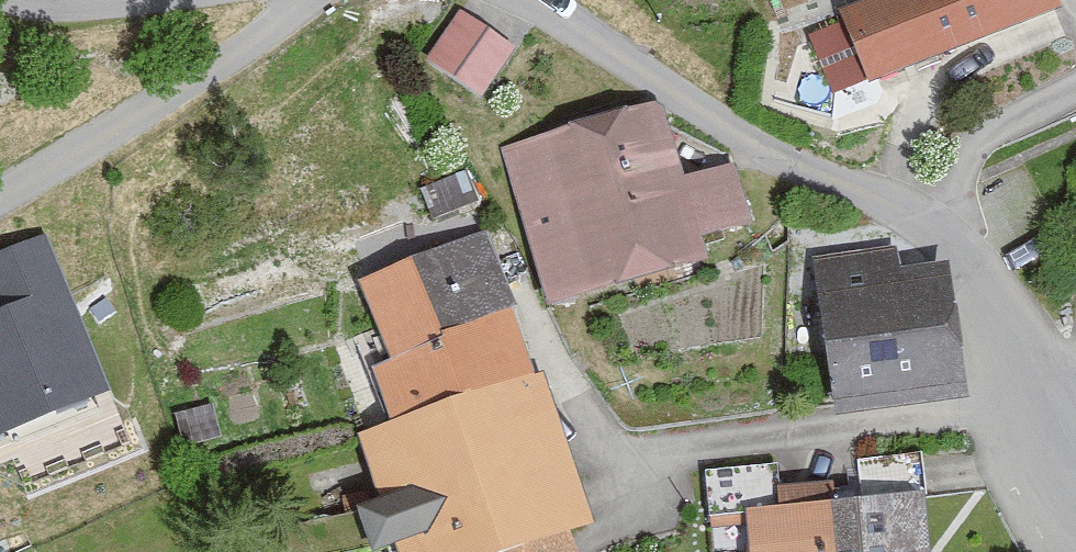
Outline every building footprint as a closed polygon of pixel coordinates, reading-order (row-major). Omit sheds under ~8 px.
[(1062,0),(854,0),(846,3),(880,84),(1066,8),(1062,0)] [(509,48),(462,16),(434,56),(482,88),(509,48)] [(658,104),(502,148),(547,304),(709,257),(703,234),(750,221),(734,165),(680,180),(658,104)] [(42,241),(0,257),(0,289),(10,316),(0,320),(0,428),(99,390),(42,241)] [(482,249),(377,288),(408,369),(387,377),(408,432),(367,447),(392,512),(378,517),(391,551),(569,551),(560,529),(584,520),(482,249)] [(891,249),(811,260),(831,408),(952,391),(934,266),(894,272),(891,249)] [(919,493),(742,515),(747,551),(926,551),(919,493)]
